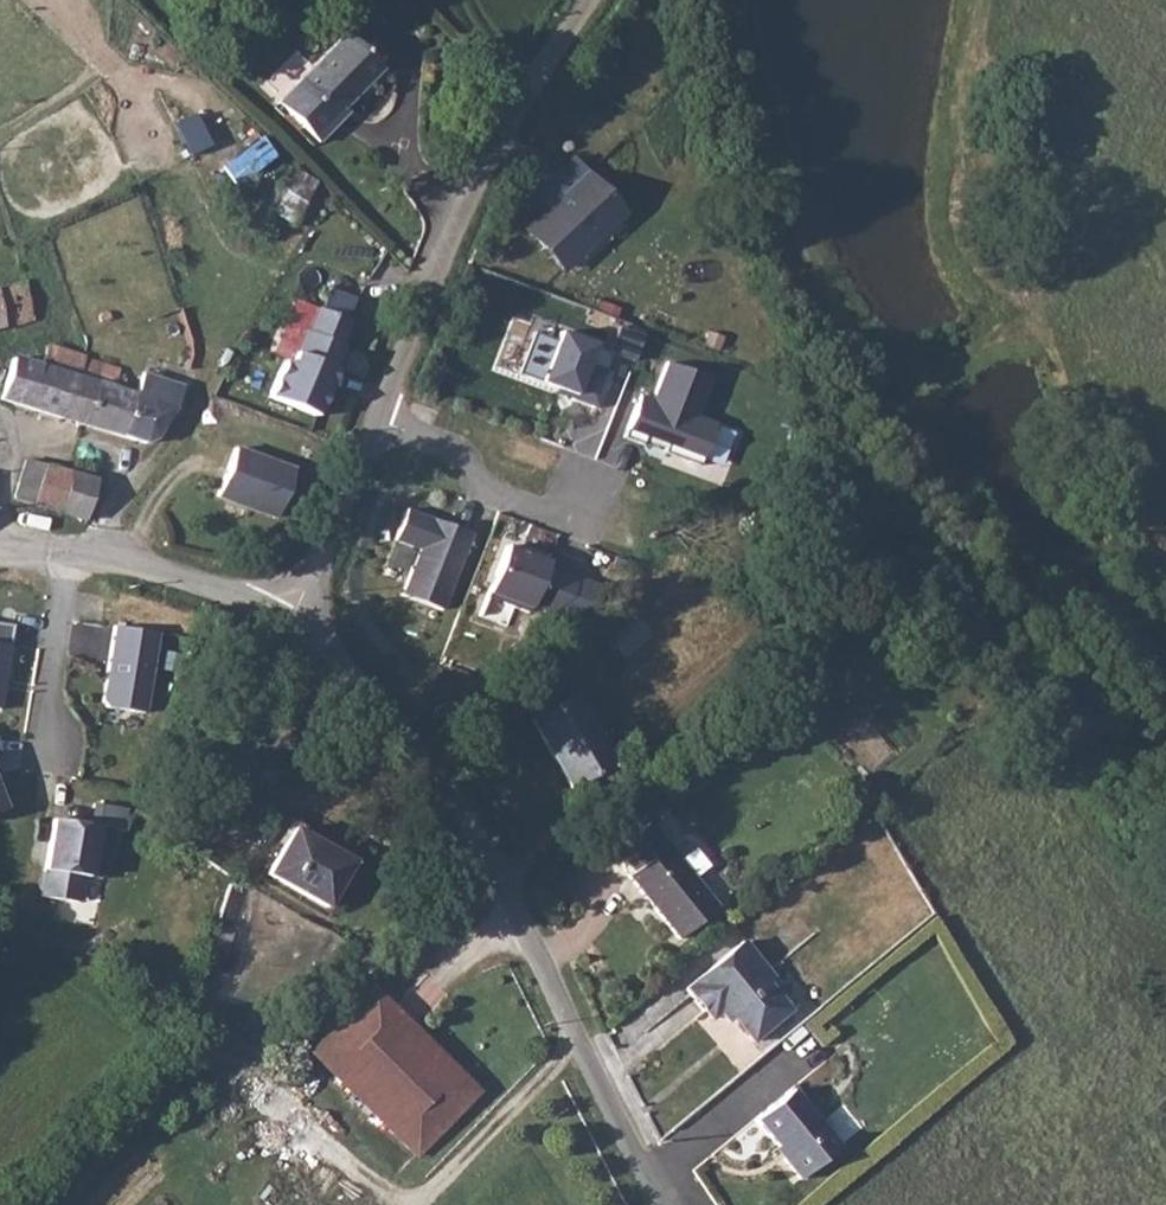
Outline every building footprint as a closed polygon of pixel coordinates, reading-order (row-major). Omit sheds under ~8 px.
[(387,69),(352,37),(283,106),(323,146),(345,126),(337,120),(387,69)] [(174,119),(186,152),(207,145),(195,112),(174,119)] [(291,220),(317,181),(313,177),(292,164),(273,194),(272,195),(270,207),(291,220)] [(579,187),(565,174),(536,204),(549,218),(579,187)] [(579,187),(549,218),(554,222),(531,245),(564,277),(588,253),(583,248),(612,218),(579,187)] [(236,216),(257,228),(270,207),(272,195),(250,199),(236,216)] [(32,277),(0,283),(0,324),(20,320),(34,331),(43,328),(48,326),(39,311),(40,301),(32,277)] [(274,395),(322,414),(350,346),(346,344),(356,321),(352,319),(360,298),(335,288),(327,308),(323,307),(313,330),(309,329),(296,362),(289,359),(274,395)] [(558,352),(535,345),(521,387),(578,406),(577,410),(601,418),(613,382),(589,374),(596,355),(561,343),(558,352)] [(100,361),(84,356),(49,346),(41,360),(18,354),(17,354),(3,396),(85,421),(100,361)] [(160,434),(190,381),(142,368),(135,393),(114,385),(117,366),(100,361),(85,421),(155,441),(160,434)] [(704,382),(660,367),(647,404),(635,400),(621,443),(640,449),(642,442),(664,449),(662,456),(698,468),(711,426),(692,419),(704,382)] [(297,468),(239,445),(221,492),(279,514),(297,468)] [(26,457),(6,526),(27,528),(33,510),(61,512),(72,468),(26,457)] [(98,475),(72,468),(61,512),(87,515),(98,475)] [(473,546),(407,525),(397,556),(422,564),(407,610),(448,624),(473,546)] [(551,572),(508,558),(491,609),(534,624),(537,615),(556,624),(575,607),(582,586),(550,576),(551,572)] [(607,638),(626,661),(652,639),(633,617),(607,638)] [(0,623),(0,706),(12,624),(0,623)] [(157,632),(113,626),(102,700),(106,707),(145,713),(157,632)] [(531,723),(575,790),(615,763),(570,696),(531,723)] [(90,824),(53,819),(42,896),(79,902),(83,875),(103,878),(110,829),(125,831),(131,815),(126,814),(127,808),(94,803),(90,824)] [(675,929),(715,894),(646,808),(609,836),(626,860),(622,865),(675,929)] [(291,831),(272,879),(332,908),(354,862),(291,831)] [(687,982),(743,1049),(795,1007),(739,940),(687,982)] [(293,1040),(402,1143),(466,1080),(361,975),(293,1040)] [(781,1156),(795,1178),(837,1146),(792,1088),(758,1115),(786,1153),(781,1156)]
